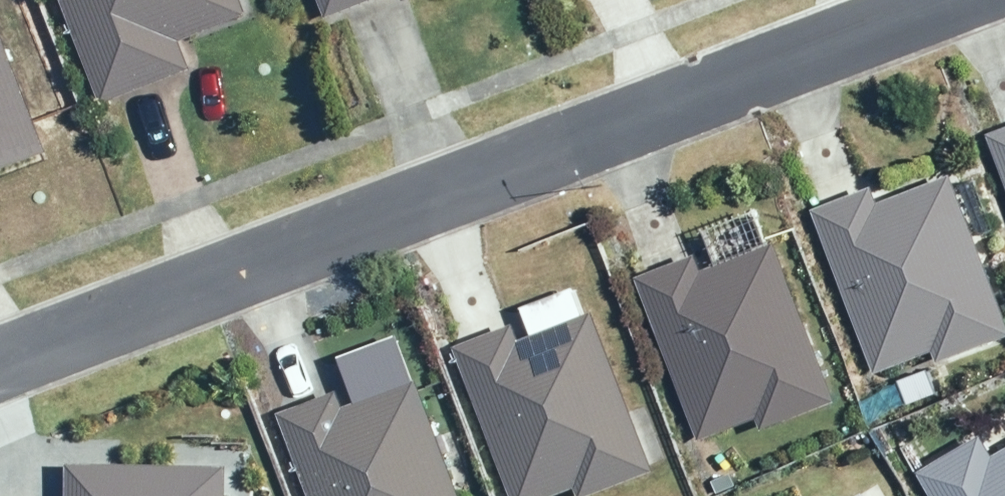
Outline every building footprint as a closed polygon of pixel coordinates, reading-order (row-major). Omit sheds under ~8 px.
[(105,106),(194,68),(185,45),(255,15),(249,0),(61,0),(105,106)] [(325,22),(383,0),(317,0),(325,22)] [(50,160),(0,33),(0,179),(50,160)] [(986,132),(1004,180),(1004,125),(986,132)] [(813,216),(879,371),(933,349),(941,368),(1004,340),(1004,308),(951,181),(887,208),(877,185),(813,216)] [(697,258),(632,283),(703,438),(754,414),(765,438),(842,402),(770,245),(704,275),(697,258)] [(456,349),(516,495),(543,495),(575,483),(580,495),(604,495),(659,474),(595,316),(527,344),(518,324),(456,349)] [(279,412),(312,495),(465,495),(419,378),(357,402),(350,384),(279,412)] [(913,471),(928,495),(1004,495),(1004,422),(913,471)] [(235,466),(72,461),(71,495),(234,495),(235,466)]
